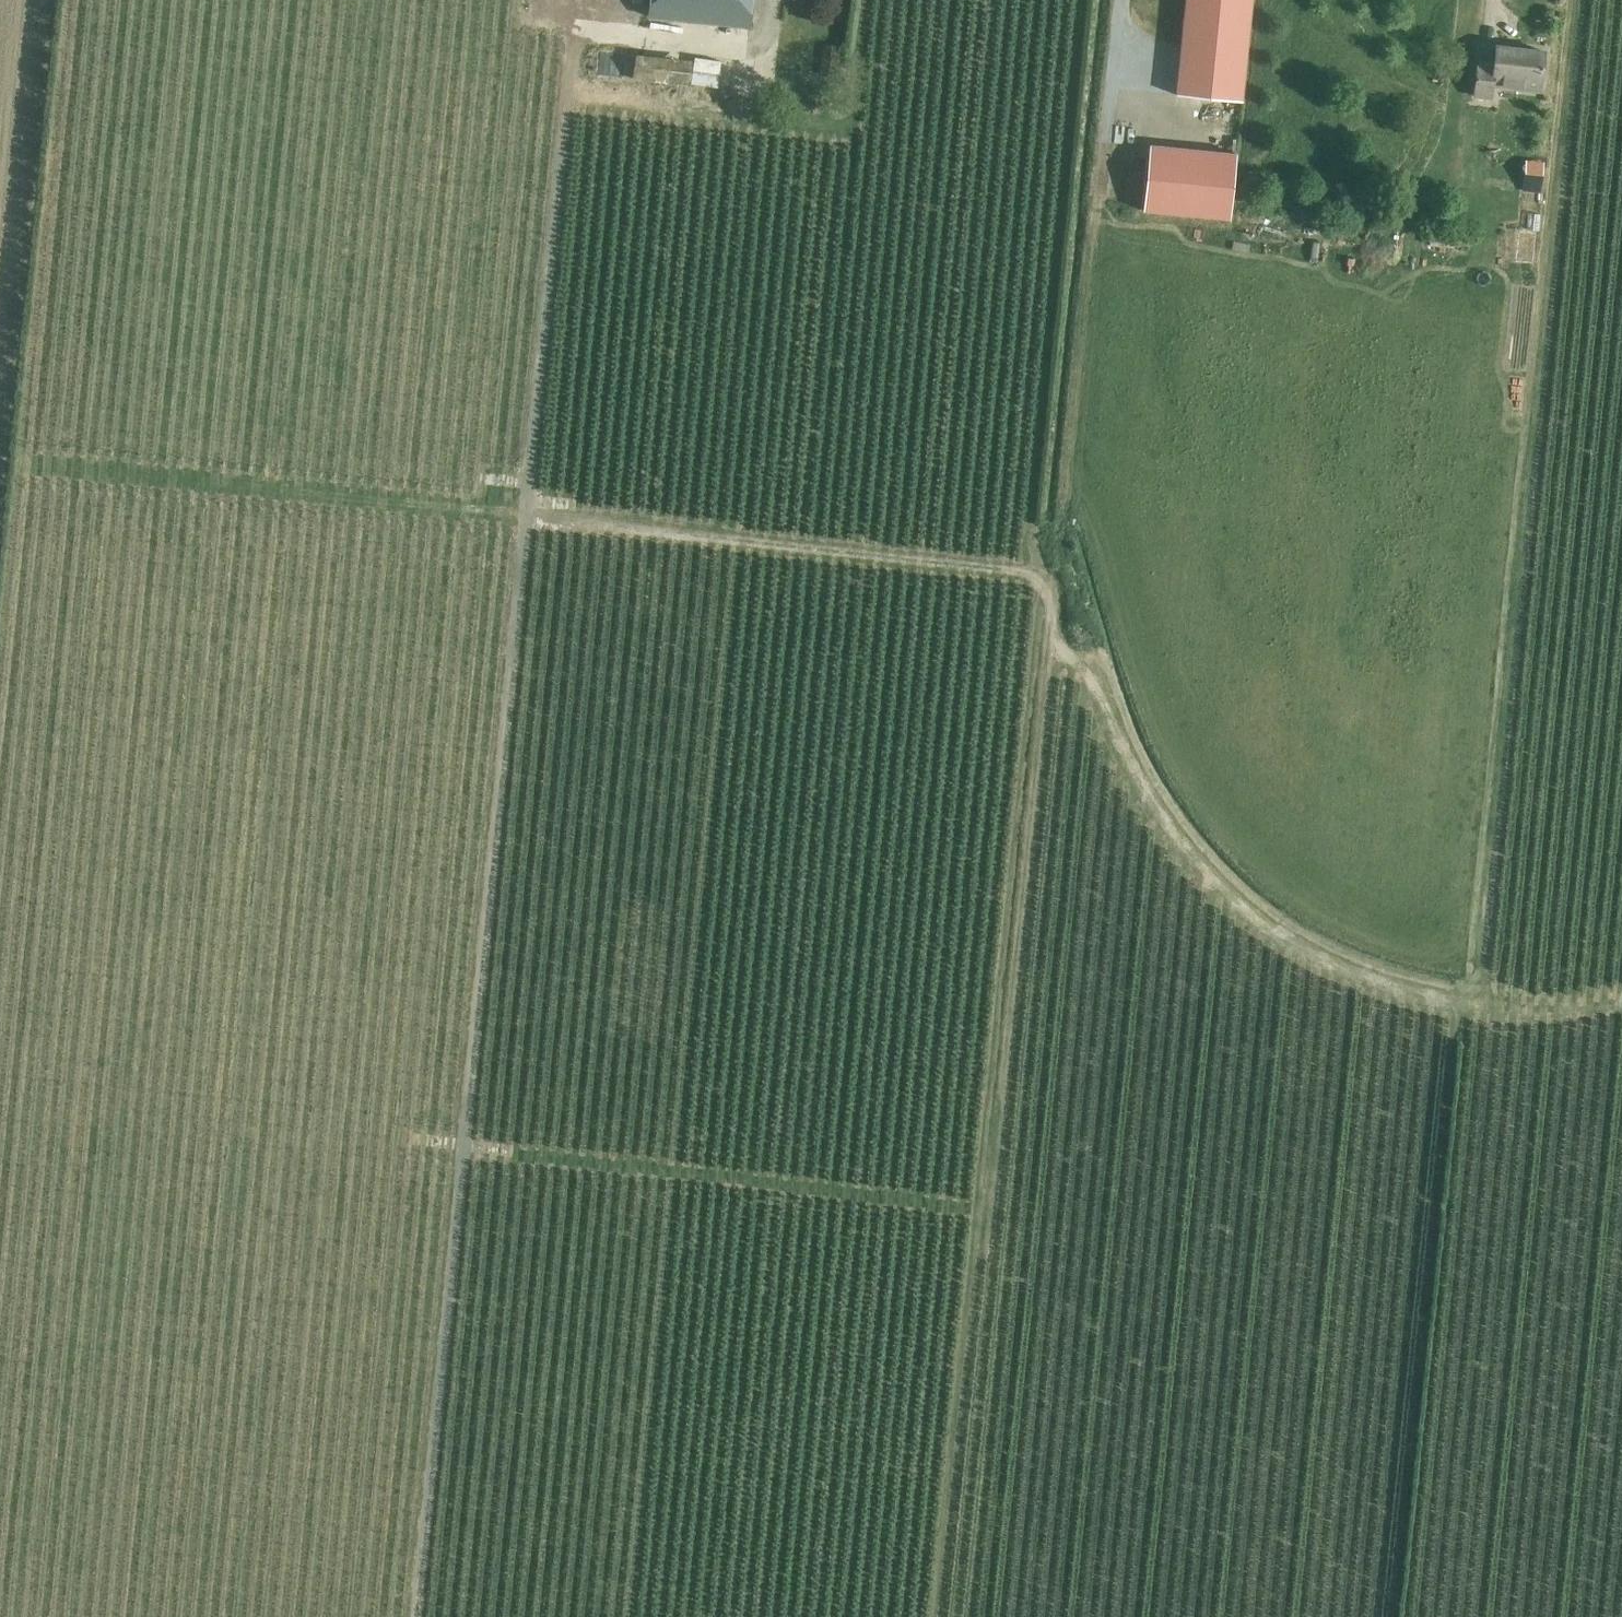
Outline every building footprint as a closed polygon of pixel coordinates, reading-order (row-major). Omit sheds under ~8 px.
[(749,27),(752,0),(628,0),(625,24),(648,26),(649,17),(749,27)] [(1176,95),(1241,101),(1251,0),(1186,0),(1176,95)] [(1492,85),(1539,90),(1544,51),(1496,46),(1494,63),(1477,61),(1473,96),(1491,98),(1492,85)] [(1501,130),(1501,111),(1491,111),(1490,130),(1501,130)] [(1149,145),(1143,210),(1229,218),(1236,153),(1149,145)] [(1529,211),(1528,221),(1541,222),(1542,212),(1529,211)] [(1528,221),(1527,234),(1540,235),(1541,222),(1528,221)]
